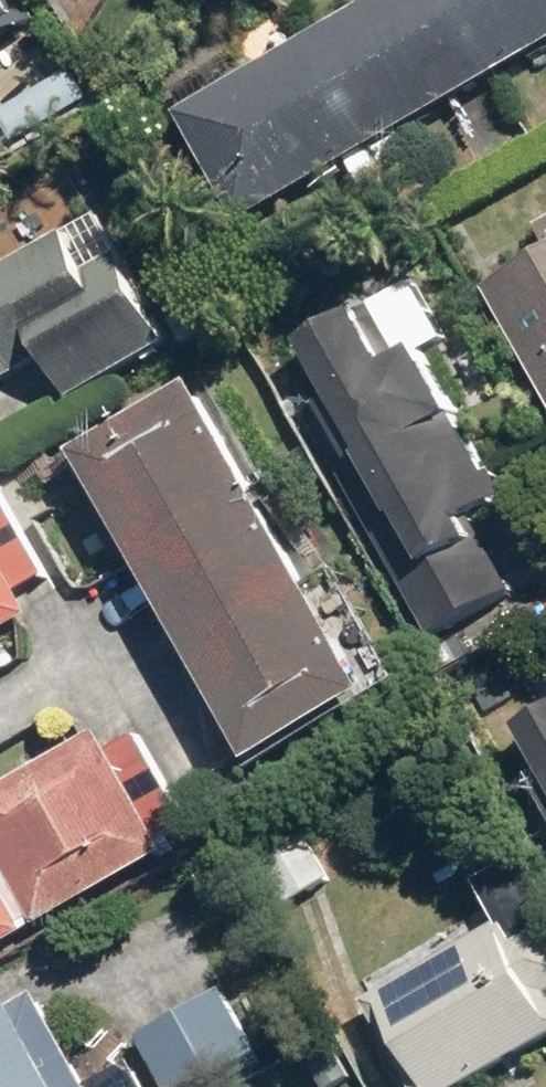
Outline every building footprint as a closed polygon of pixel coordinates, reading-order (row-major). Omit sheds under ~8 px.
[(27,28),(10,0),(0,0),(0,44),(27,28)] [(179,112),(243,222),(545,46),(545,0),(372,0),(179,112)] [(0,268),(0,382),(47,356),(69,395),(166,342),(120,258),(126,255),(107,218),(68,239),(65,233),(0,268)] [(489,286),(545,386),(545,254),(489,286)] [(346,481),(432,636),(517,589),(475,513),(520,488),(510,470),(493,479),(457,415),(462,412),(426,346),(409,355),(379,302),(308,341),(343,404),(328,412),(361,472),(346,481)] [(203,384),(82,453),(258,763),(380,694),(203,384)] [(34,611),(22,590),(48,575),(0,492),(0,631),(34,611)] [(528,727),(545,759),(545,718),(528,727)] [(98,731),(0,786),(0,852),(41,925),(168,853),(98,731)] [(507,926),(512,923),(522,941),(545,928),(545,902),(523,860),(483,881),(507,926)] [(0,885),(0,947),(27,932),(0,885)] [(368,1003),(415,1086),(472,1086),(545,1046),(545,928),(522,941),(512,923),(507,926),(368,1003)] [(139,1034),(168,1086),(202,1086),(262,1054),(225,987),(139,1034)] [(39,993),(15,1007),(8,994),(0,999),(0,1086),(93,1086),(39,993)]
